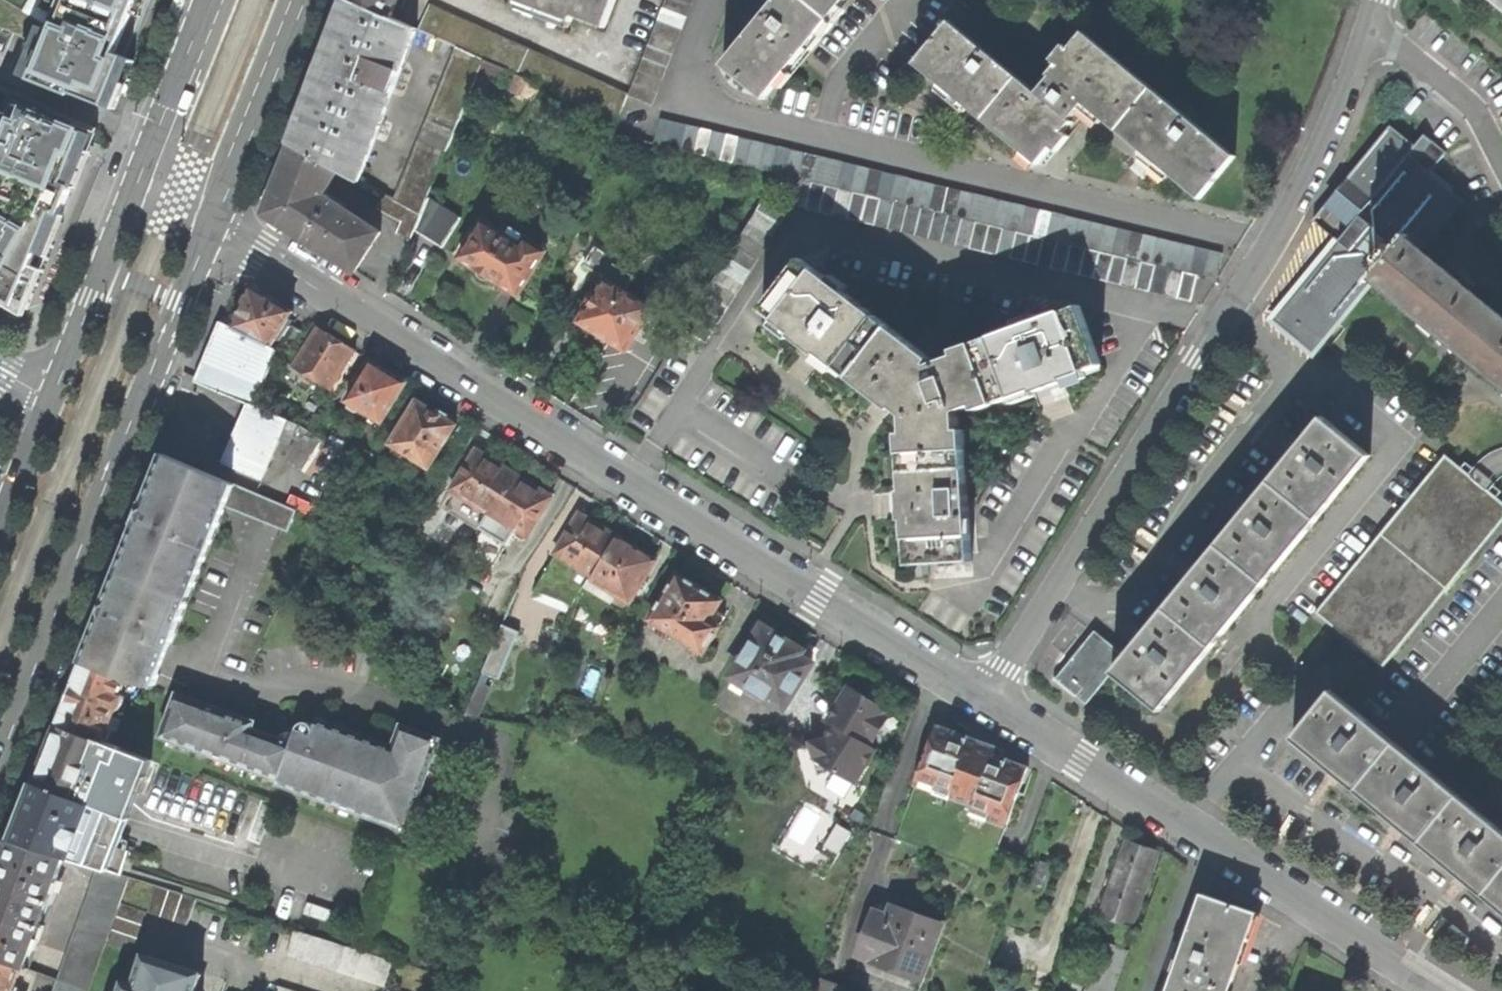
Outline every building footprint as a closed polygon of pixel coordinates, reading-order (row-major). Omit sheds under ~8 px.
[(120,115),(138,63),(126,55),(129,49),(152,0),(52,0),(19,78),(120,115)] [(348,1),(391,20),(398,0),(348,0),(348,1)] [(516,4),(570,25),(572,20),(604,32),(616,0),(517,0),(516,4)] [(651,108),(694,0),(666,0),(627,98),(627,99),(651,108)] [(829,25),(798,0),(780,0),(723,71),(764,105),(801,59),(829,25)] [(829,25),(849,0),(798,0),(829,25)] [(358,185),(417,32),(391,20),(348,1),(315,87),(292,149),(358,185)] [(567,32),(570,25),(516,4),(513,11),(567,32)] [(483,62),(517,78),(539,88),(616,123),(627,99),(627,98),(428,7),(417,32),(457,51),(483,62)] [(982,124),(1017,83),(948,26),(914,68),(948,96),(982,124)] [(1115,136),(1151,93),(1083,37),(1068,55),(1062,51),(1051,65),(1056,69),(1047,79),(1050,81),(1083,109),(1115,136)] [(457,51),(393,204),(408,211),(420,218),(427,201),(483,62),(457,51)] [(532,103),(539,88),(517,78),(510,93),(532,103)] [(1069,126),(1083,109),(1050,81),(1035,99),(1069,126)] [(1035,99),(1017,83),(982,124),(1037,169),(1051,152),(1056,156),(1060,151),(1065,146),(1060,142),(1071,128),(1069,126),(1035,99)] [(1234,162),(1151,93),(1115,136),(1147,162),(1199,204),(1234,162)] [(9,173),(55,191),(70,154),(76,155),(85,128),(29,106),(23,120),(17,117),(0,156),(0,170),(9,173)] [(1195,279),(1215,284),(1221,258),(658,125),(652,150),(796,184),(1055,246),(1195,279)] [(85,128),(76,155),(70,154),(55,191),(35,231),(2,289),(0,288),(0,299),(27,317),(47,270),(43,269),(47,257),(51,258),(62,228),(66,216),(63,215),(75,187),(78,189),(85,173),(97,146),(102,134),(85,128)] [(323,199),(337,176),(291,150),(266,217),(332,258),(356,273),(380,236),(323,199)] [(1388,241),(1396,247),(1407,234),(1408,236),(1406,239),(1421,251),(1462,202),(1407,156),(1311,274),(1349,307),(1370,282),(1368,281),(1383,262),(1376,256),(1388,241)] [(0,195),(0,210),(35,231),(55,191),(9,173),(0,195)] [(1049,274),(1055,246),(796,184),(789,213),(1049,274)] [(401,226),(408,211),(393,204),(385,199),(379,213),(401,226)] [(442,250),(460,221),(427,201),(420,218),(414,233),(442,250)] [(679,336),(702,350),(785,218),(762,204),(679,336)] [(2,289),(35,231),(0,210),(0,288),(2,289)] [(420,218),(408,211),(401,226),(397,235),(410,243),(414,233),(420,218)] [(499,286),(522,250),(499,235),(483,225),(460,261),(471,268),(479,273),(478,277),(479,280),(481,282),(484,283),(487,282),(490,280),(499,286)] [(499,235),(522,250),(526,243),(504,229),(499,235)] [(1376,275),(1406,239),(1408,236),(1407,234),(1396,247),(1383,262),(1368,281),(1370,282),(1376,275)] [(1406,239),(1376,275),(1465,349),(1496,313),(1458,282),(1459,281),(1451,275),(1442,267),(1441,268),(1421,251),(1406,239)] [(1383,262),(1396,247),(1388,241),(1376,256),(1383,262)] [(1195,279),(1055,246),(1049,274),(1188,308),(1195,279)] [(605,283),(614,268),(616,266),(593,251),(582,268),(605,283)] [(848,382),(888,331),(798,263),(759,314),(810,353),(848,382)] [(629,277),(614,268),(605,283),(596,297),(594,295),(585,309),(588,311),(578,326),(589,333),(589,338),(596,342),(602,340),(611,346),(620,352),(647,309),(620,291),(629,277)] [(1311,353),(1349,307),(1311,274),(1273,320),(1311,353)] [(285,324),(293,311),(272,299),(252,286),(235,327),(271,346),(279,333),(285,324)] [(1017,331),(1065,314),(1062,306),(1015,324),(1017,331)] [(1017,331),(972,347),(994,408),(1030,394),(1031,397),(1047,391),(1062,386),(1061,383),(1099,370),(1077,309),(1065,314),(1017,331)] [(1496,313),(1465,349),(1501,380),(1501,318),(1496,313)] [(254,405),(277,349),(271,346),(235,327),(222,321),(196,380),(247,402),(232,436),(221,462),(259,478),(278,437),(289,442),(297,424),(254,405)] [(290,327),(285,324),(279,333),(284,336),(290,327)] [(277,349),(290,356),(305,332),(293,325),(277,349)] [(295,367),(330,389),(355,350),(337,339),(319,328),(295,367)] [(913,351),(888,331),(848,382),(874,402),(881,392),(896,404),(888,413),(891,415),(893,412),(903,420),(904,437),(898,438),(899,456),(964,453),(962,434),(957,434),(956,414),(972,409),(975,415),(994,408),(972,347),(952,355),(954,360),(928,369),(927,368),(930,364),(928,363),(921,372),(906,359),(913,351)] [(347,400),(381,422),(406,382),(389,371),(372,361),(364,374),(362,375),(355,386),(356,387),(347,400)] [(880,407),(888,413),(896,404),(881,392),(874,402),(880,407)] [(391,443),(430,468),(457,425),(450,420),(451,419),(449,414),(445,411),(441,409),(436,410),(435,411),(418,401),(391,443)] [(1293,455),(1272,481),(1319,519),(1372,456),(1325,417),(1303,443),(1298,439),(1293,444),(1288,450),(1293,455)] [(343,453),(349,457),(357,445),(350,441),(343,453)] [(475,504),(489,513),(514,473),(494,459),(477,449),(451,488),(452,490),(441,507),(463,522),(475,504)] [(970,567),(964,453),(899,456),(899,459),(903,459),(904,474),(900,475),(900,477),(905,477),(906,495),(899,496),(900,513),(900,523),(907,523),(908,542),(904,542),(904,544),(912,543),(913,570),(970,567)] [(288,532),(297,510),(165,454),(129,543),(118,571),(188,599),(225,505),(288,532)] [(1385,667),(1501,526),(1501,500),(1479,481),(1472,475),(1448,455),(1318,612),(1385,667)] [(516,530),(527,536),(553,496),(535,485),(514,473),(489,513),(474,536),(467,552),(491,568),(516,530)] [(1267,583),(1319,519),(1272,481),(1251,507),(1246,502),(1241,508),(1236,514),(1241,518),(1220,544),(1267,583)] [(572,604),(584,586),(591,574),(594,574),(619,536),(596,521),(580,512),(554,552),(557,554),(535,589),(572,604)] [(629,603),(656,560),(640,549),(619,536),(594,574),(591,574),(584,586),(610,603),(616,595),(629,603)] [(1220,544),(1198,571),(1192,567),(1188,572),(1183,578),(1188,583),(1168,608),(1214,647),(1267,583),(1220,544)] [(95,630),(83,662),(127,680),(154,688),(188,599),(118,571),(95,630)] [(717,632),(726,617),(717,611),(722,600),(707,591),(680,573),(651,618),(705,652),(708,646),(710,646),(717,634),(717,632)] [(1168,608),(1146,634),(1136,646),(1127,657),(1114,672),(1161,711),(1214,647),(1168,608)] [(483,672),(498,678),(518,632),(502,625),(483,672)] [(784,708),(812,662),(800,655),(803,650),(770,629),(764,625),(732,675),(784,708)] [(1136,646),(1146,634),(1141,629),(1136,635),(1131,641),(1136,646)] [(1088,704),(1114,672),(1127,657),(1095,630),(1067,664),(1056,678),(1088,704)] [(78,676),(59,723),(103,740),(115,709),(119,710),(121,707),(124,702),(124,697),(121,695),(127,680),(83,662),(78,676)] [(855,784),(875,749),(867,744),(870,738),(875,740),(888,718),(883,716),(887,709),(868,697),(849,686),(839,703),(833,700),(822,718),(839,728),(835,735),(809,742),(810,747),(797,750),(802,774),(816,770),(818,776),(834,772),(855,784)] [(1329,765),(1359,790),(1398,743),(1333,690),(1295,737),(1329,765)] [(443,758),(435,755),(441,738),(403,725),(397,741),(348,724),(349,720),(329,713),(328,717),(321,714),(317,725),(300,720),(295,731),(292,730),(280,735),(278,740),(263,734),(253,730),(255,725),(242,717),(230,713),(177,694),(160,737),(278,780),(276,784),(407,832),(413,816),(421,819),(443,758)] [(465,714),(470,701),(462,697),(456,711),(465,714)] [(188,811),(200,778),(103,740),(59,723),(50,746),(36,782),(90,804),(100,779),(188,811)] [(896,839),(989,873),(1028,766),(1007,757),(1004,765),(991,760),(994,752),(972,737),(939,724),(896,839)] [(996,746),(972,737),(994,752),(996,746)] [(1393,818),(1421,841),(1460,794),(1398,743),(1359,790),(1393,818)] [(999,754),(994,752),(991,760),(1004,765),(1007,757),(999,754)] [(92,805),(90,804),(36,782),(25,810),(13,841),(83,863),(92,838),(80,834),(92,805)] [(1485,894),(1501,873),(1501,828),(1460,794),(1421,841),(1455,869),(1485,894)] [(853,829),(801,801),(774,850),(824,877),(853,829)] [(1101,915),(1132,926),(1158,852),(1140,845),(1127,841),(1101,915)] [(12,843),(0,876),(0,959),(21,967),(25,968),(39,929),(43,931),(54,900),(50,898),(64,861),(12,843)] [(1053,866),(1039,861),(1030,888),(1043,893),(1053,866)] [(62,982),(88,990),(89,990),(130,878),(103,869),(62,982)] [(1485,894),(1501,907),(1501,873),(1485,894)] [(159,887),(149,913),(187,927),(196,899),(159,887)] [(1257,914),(1201,893),(1179,955),(1166,990),(1230,990),(1257,914)] [(107,944),(135,954),(149,913),(122,903),(107,944)] [(860,954),(922,977),(940,926),(914,916),(892,908),(888,918),(876,913),(860,954)] [(287,956),(300,960),(308,935),(295,931),(287,956)] [(322,939),(308,935),(300,960),(314,964),(322,939)] [(314,964),(328,969),(336,944),(322,939),(314,964)] [(1130,950),(1104,941),(1086,990),(1115,990),(1130,950)] [(336,944),(328,969),(342,973),(350,948),(336,944)] [(350,948),(342,973),(356,978),(364,952),(350,948)] [(378,957),(364,952),(356,978),(370,982),(378,957)] [(370,982),(384,986),(391,961),(378,957),(370,982)] [(21,967),(0,959),(0,990),(13,990),(21,967)] [(144,960),(134,987),(124,984),(122,990),(197,990),(201,978),(144,960)] [(62,982),(59,990),(88,990),(62,982)] [(823,982),(819,990),(847,990),(823,982)]
